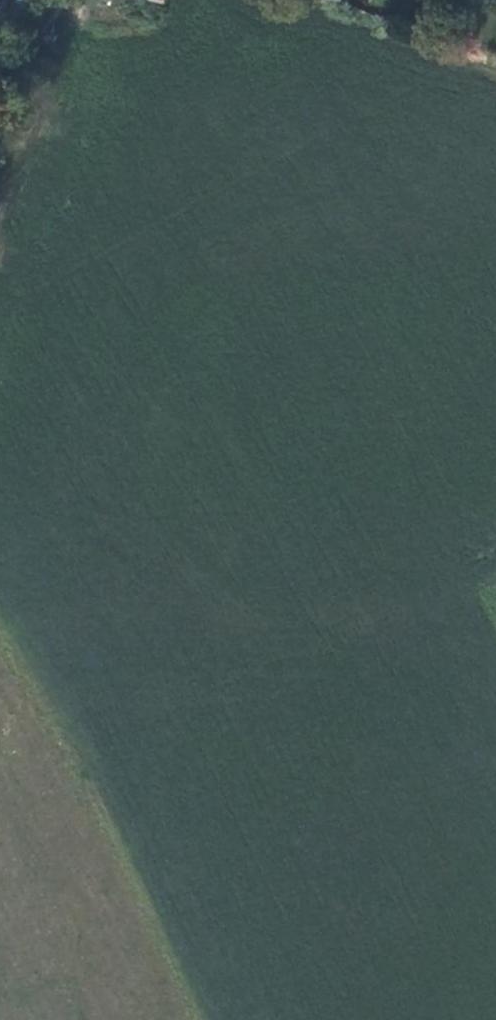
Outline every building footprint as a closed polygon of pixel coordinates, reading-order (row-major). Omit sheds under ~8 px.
[(333,2),(351,10),(354,0),(326,0),(333,2)]
